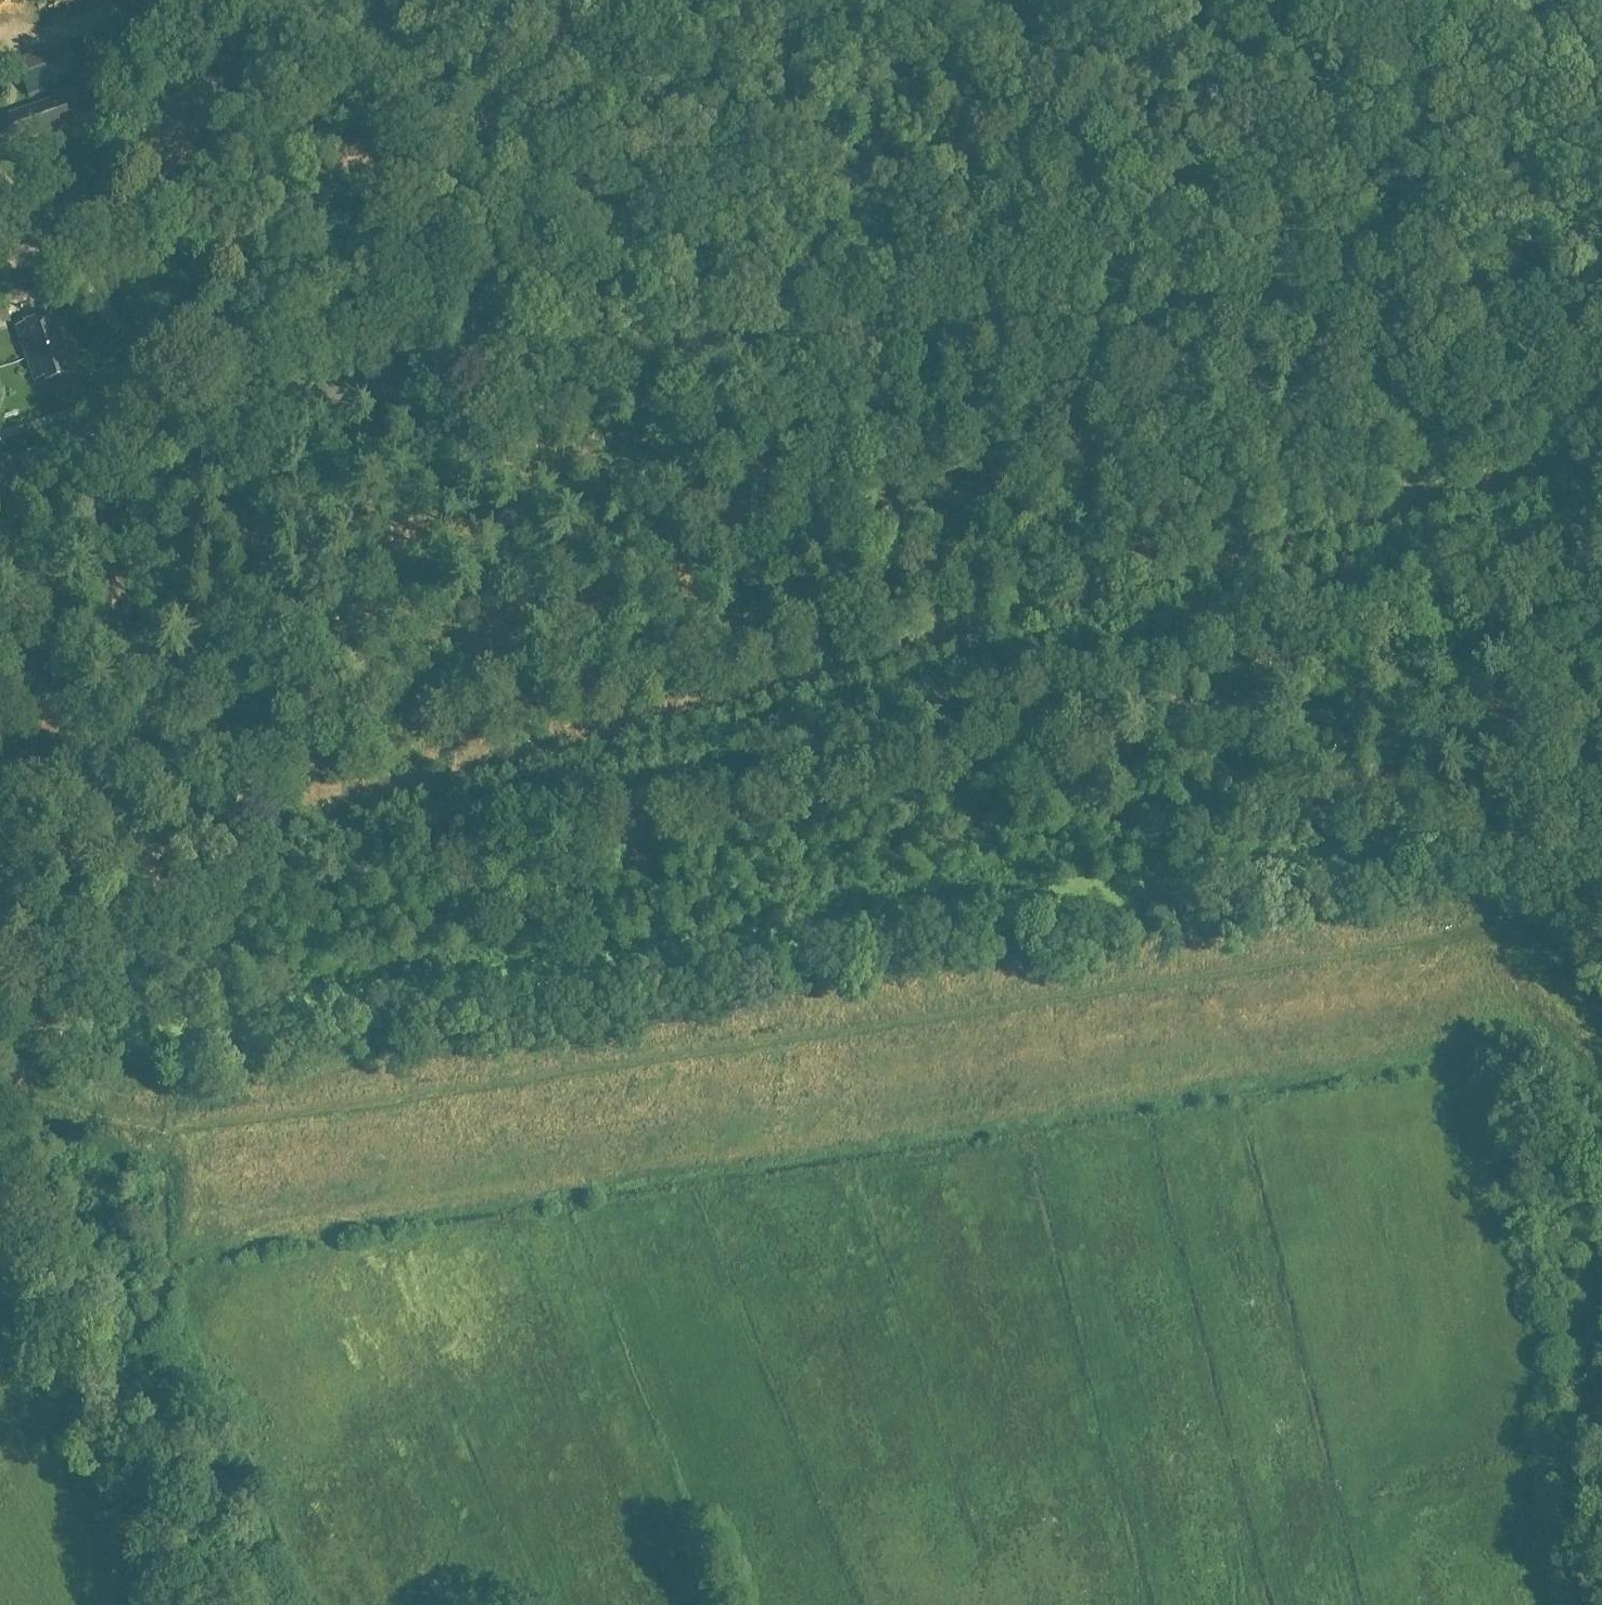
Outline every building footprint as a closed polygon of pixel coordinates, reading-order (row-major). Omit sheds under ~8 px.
[(80,38),(65,44),(75,72),(77,77),(92,72),(80,38)] [(75,72),(65,44),(15,61),(26,90),(75,72)] [(17,141),(68,122),(59,97),(8,116),(17,141)] [(114,281),(129,313),(155,301),(139,269),(114,281)] [(168,274),(171,280),(181,275),(178,269),(168,274)] [(17,327),(34,379),(45,376),(47,381),(66,374),(65,369),(76,365),(58,313),(17,327)]
